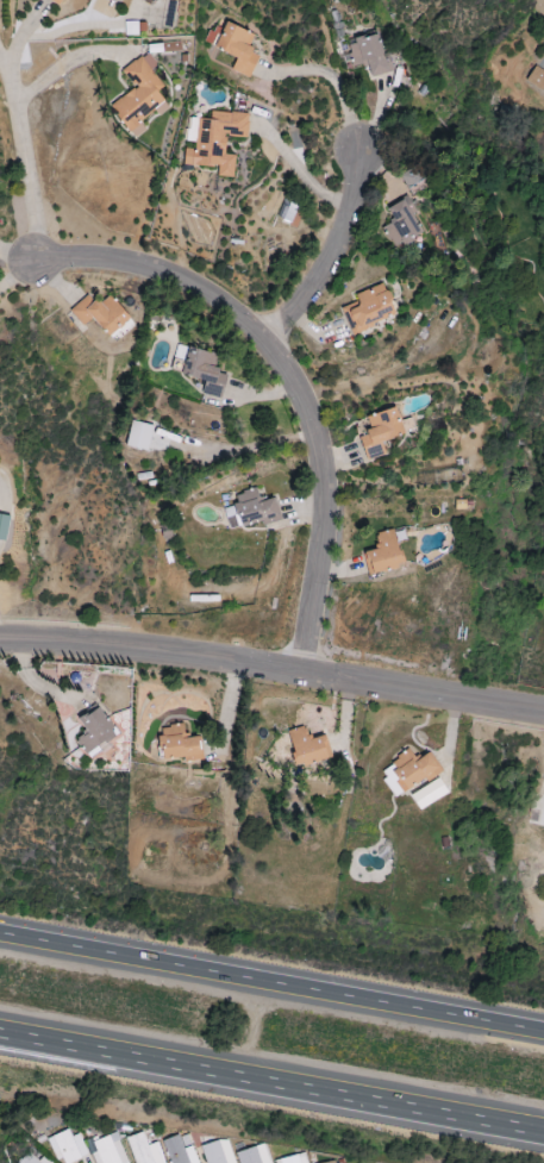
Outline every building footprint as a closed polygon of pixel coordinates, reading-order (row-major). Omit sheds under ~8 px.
[(232,71),(250,78),(260,53),(249,49),(255,33),(226,22),(223,29),(213,25),(205,43),(238,56),(232,71)] [(389,72),(381,34),(348,41),(354,67),(368,64),(371,76),(389,72)] [(135,87),(110,106),(135,138),(147,129),(142,123),(168,104),(158,91),(164,86),(151,69),(157,64),(148,52),(123,71),(135,87)] [(541,92),(543,88),(543,71),(535,66),(525,81),(541,92)] [(248,138),(249,114),(211,111),(211,119),(198,119),(196,149),(185,149),(184,165),(219,167),(218,176),(234,177),(236,155),(225,154),(227,136),(248,138)] [(428,181),(423,165),(400,172),(405,188),(428,181)] [(381,227),(393,250),(424,234),(405,199),(388,208),(394,221),(381,227)] [(354,334),(399,315),(386,283),(356,295),(358,301),(343,308),(354,334)] [(83,326),(93,318),(110,337),(131,318),(109,295),(99,304),(89,293),(69,310),(83,326)] [(360,435),(367,461),(386,455),(382,442),(406,435),(399,407),(367,416),(371,432),(360,435)] [(147,451),(153,426),(132,421),(126,446),(147,451)] [(275,498),(261,502),(258,489),(236,494),(238,504),(224,508),(230,531),(280,519),(275,498)] [(6,541),(10,516),(0,515),(0,540),(6,541)] [(369,575),(405,565),(395,529),(375,535),(379,549),(362,554),(369,575)] [(120,738),(100,707),(79,720),(88,733),(77,739),(89,758),(120,738)] [(202,760),(199,737),(185,739),(183,724),(158,728),(163,761),(185,757),(186,762),(202,760)] [(325,736),(310,739),(307,727),(289,731),(296,767),(330,760),(325,736)] [(430,753),(419,761),(411,749),(378,772),(398,800),(441,769),(430,753)] [(421,811),(449,793),(440,778),(412,796),(421,811)] [(79,1134),(71,1137),(69,1130),(49,1137),(58,1162),(69,1162),(87,1157),(79,1134)] [(93,1142),(96,1151),(92,1153),(95,1162),(126,1162),(115,1133),(93,1142)] [(134,1162),(164,1162),(157,1143),(147,1146),(143,1133),(126,1138),(134,1162)] [(186,1133),(162,1143),(170,1162),(198,1162),(186,1133)] [(206,1162),(235,1162),(226,1139),(201,1147),(206,1162)] [(26,1152),(20,1162),(47,1162),(26,1152)] [(304,1153),(275,1161),(276,1162),(307,1162),(304,1153)]
